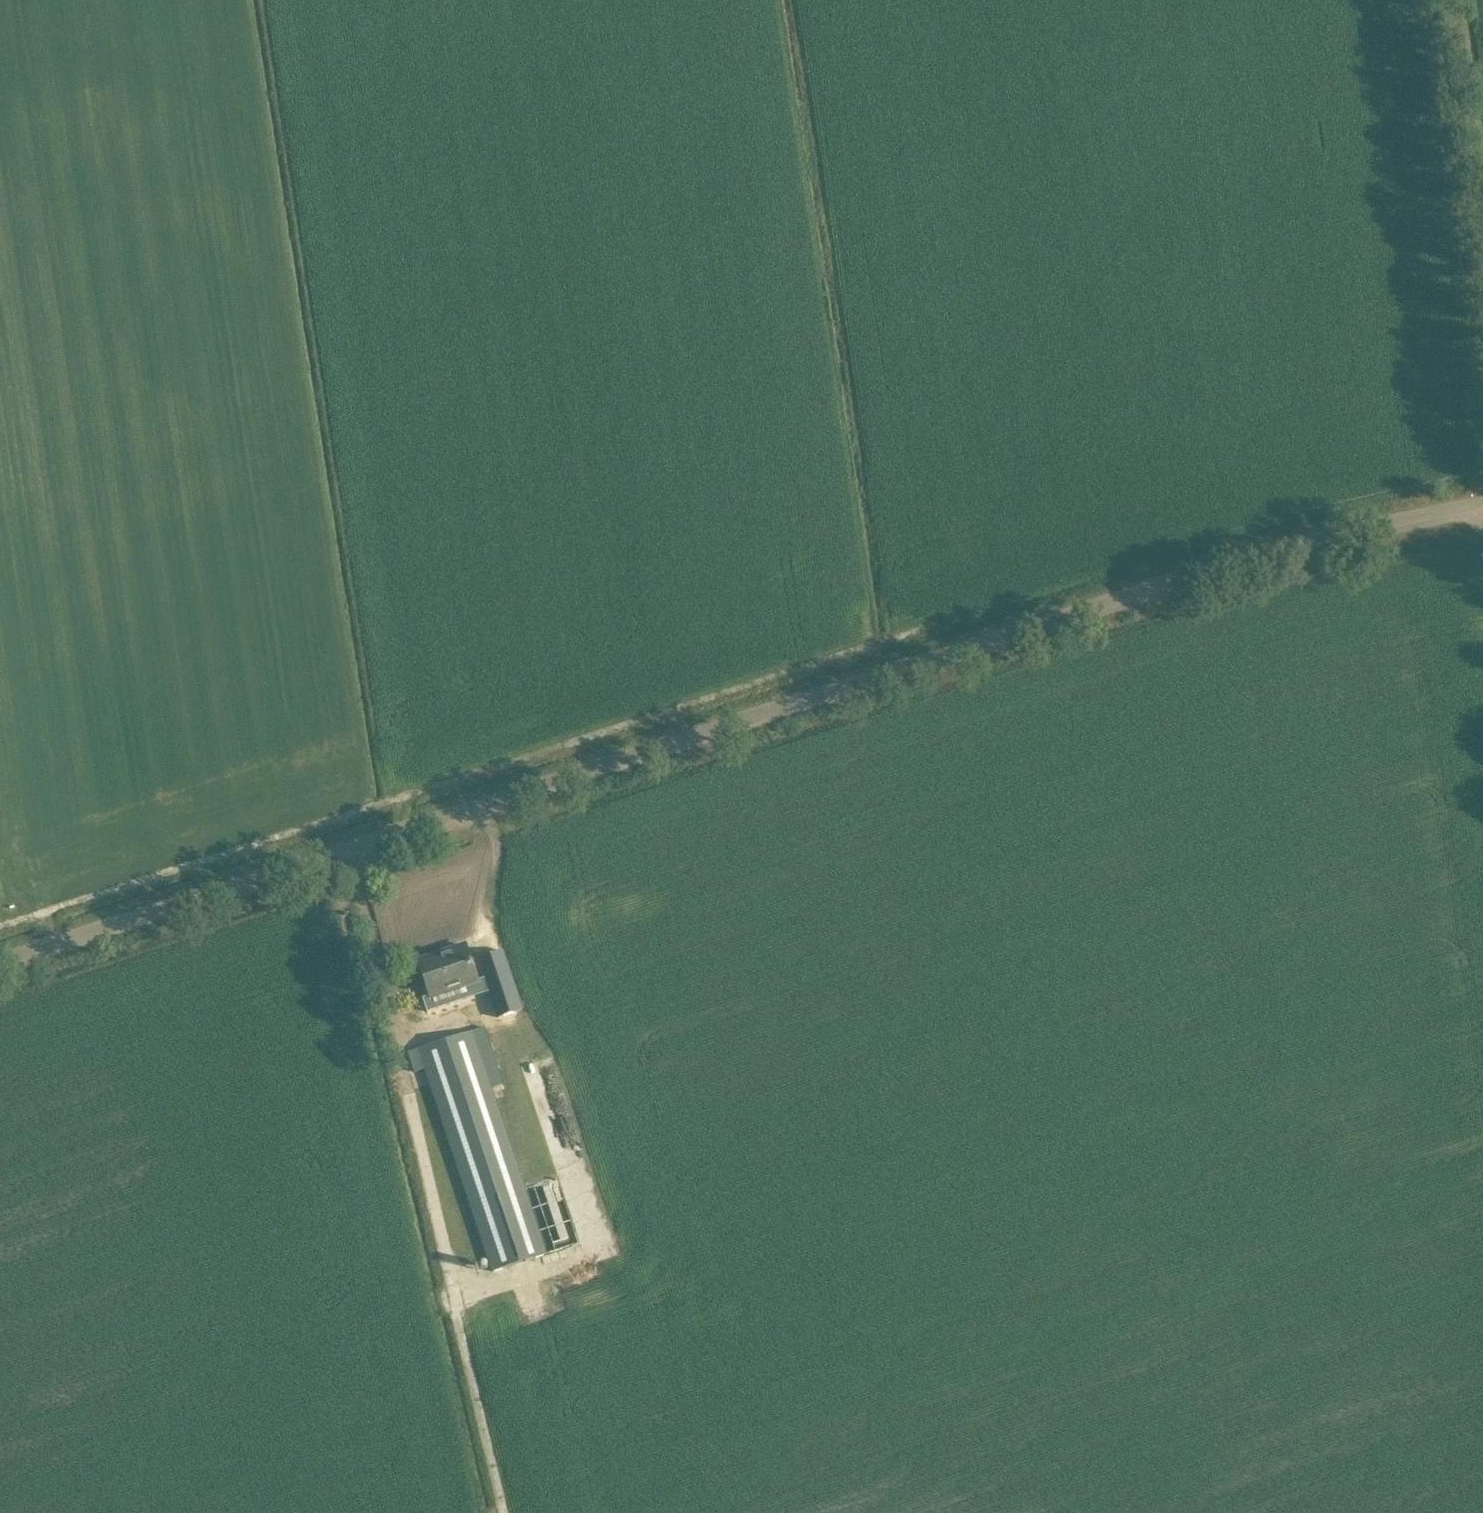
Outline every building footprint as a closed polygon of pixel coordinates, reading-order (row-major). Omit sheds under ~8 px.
[(465,945),(418,961),(430,996),(423,998),(427,1011),(489,991),(498,1018),(522,1010),(508,970),(485,978),(485,979),(477,981),(472,964),(465,945)] [(469,1032),(416,1049),(417,1050),(423,1068),(491,1271),(547,1254),(499,1110),(495,1098),(492,1088),(503,1085),(485,1027),(469,1032)] [(531,1078),(537,1124),(568,1120),(562,1074),(531,1078)] [(571,1213),(599,1206),(580,1130),(552,1138),(571,1213)]
